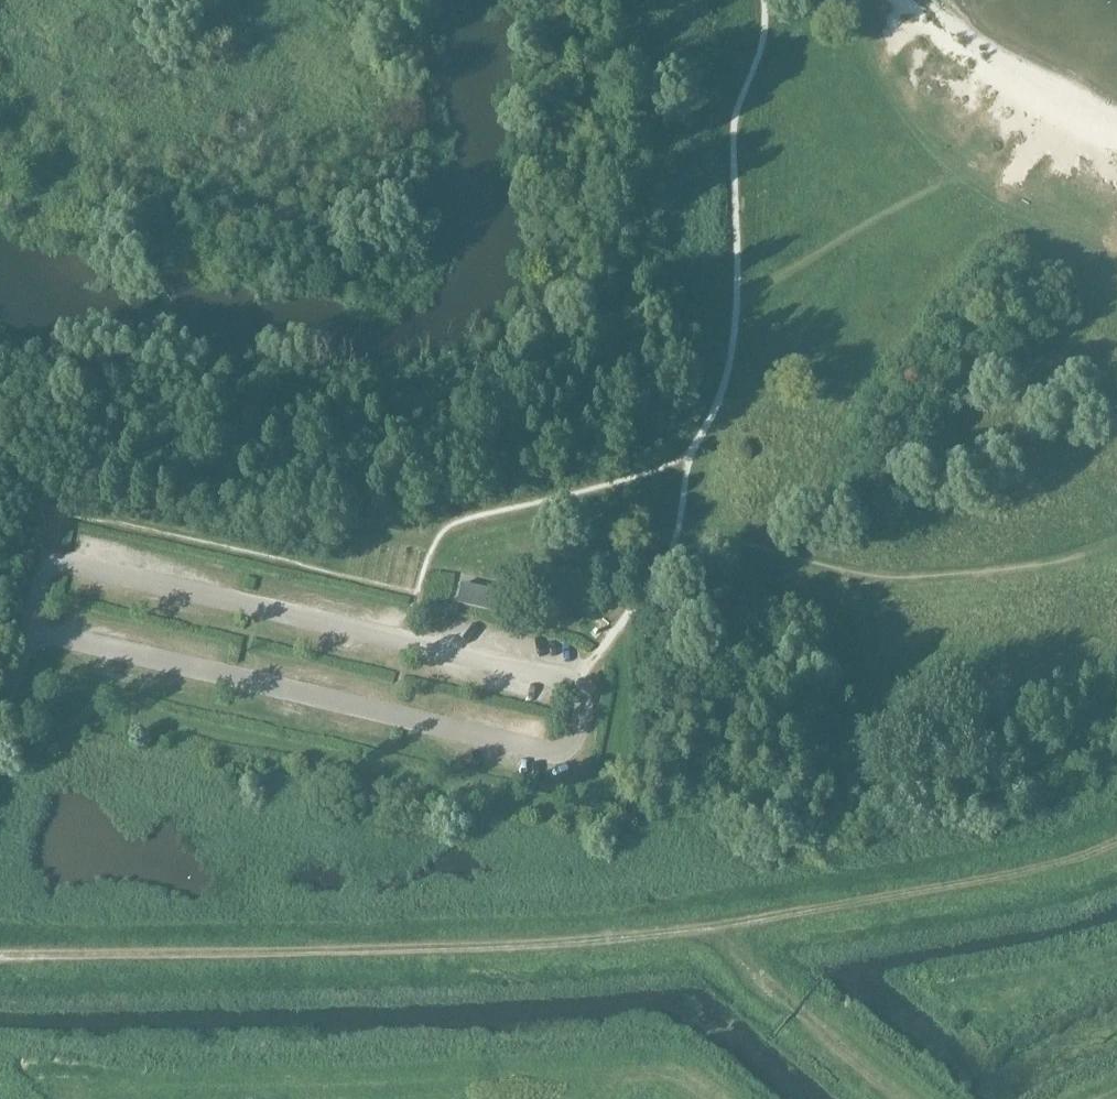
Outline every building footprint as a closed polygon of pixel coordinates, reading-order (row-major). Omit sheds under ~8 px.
[(462,584),(458,603),(493,611),(497,592),(462,584)]
